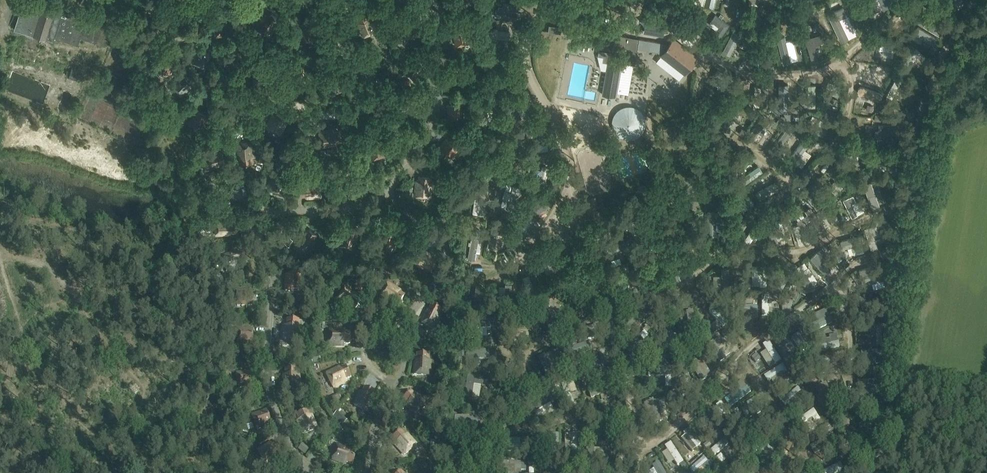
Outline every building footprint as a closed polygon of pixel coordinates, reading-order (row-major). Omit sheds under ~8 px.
[(116,29),(23,0),(14,29),(53,41),(54,37),(77,44),(80,37),(103,44),(105,38),(113,40),(116,29)] [(897,0),(880,0),(884,9),(898,3),(897,0)] [(852,16),(858,13),(855,7),(849,10),(852,16)] [(515,19),(516,12),(495,10),(494,17),(515,19)] [(850,39),(837,10),(827,15),(840,44),(850,39)] [(370,17),(368,11),(359,15),(361,19),(357,21),(363,35),(377,30),(372,16),(370,17)] [(649,24),(662,24),(662,11),(650,11),(649,24)] [(278,17),(270,12),(268,17),(264,14),(255,27),(268,36),(276,24),(274,23),(278,17)] [(944,29),(927,19),(923,26),(940,36),(944,29)] [(820,23),(798,28),(808,64),(835,55),(825,30),(820,23)] [(457,45),(472,42),(469,26),(453,30),(457,45)] [(550,26),(549,33),(561,34),(562,28),(550,26)] [(937,37),(918,27),(915,34),(933,44),(937,37)] [(712,29),(704,43),(710,47),(717,32),(712,29)] [(511,39),(511,32),(491,31),(490,37),(511,39)] [(723,50),(731,54),(741,35),(733,31),(723,50)] [(776,31),(771,35),(776,41),(781,37),(776,31)] [(607,62),(602,94),(615,97),(621,62),(635,65),(639,39),(616,35),(613,52),(598,50),(597,56),(603,56),(602,62),(607,62)] [(805,58),(799,37),(784,41),(791,63),(805,58)] [(697,57),(674,39),(661,55),(685,73),(697,57)] [(783,65),(790,63),(783,39),(776,41),(783,65)] [(204,67),(211,53),(197,47),(190,61),(204,67)] [(927,56),(917,49),(912,55),(922,63),(927,56)] [(510,67),(510,58),(486,57),(486,66),(510,67)] [(78,80),(81,70),(73,66),(69,77),(78,80)] [(632,96),(639,69),(629,66),(621,93),(632,96)] [(181,96),(192,85),(182,74),(170,84),(181,96)] [(842,92),(844,87),(831,83),(829,88),(842,92)] [(789,84),(779,84),(780,112),(789,112),(789,84)] [(902,93),(908,96),(911,86),(905,84),(902,93)] [(842,104),(844,98),(828,95),(827,101),(842,104)] [(520,115),(510,99),(504,103),(515,119),(520,115)] [(450,121),(465,118),(462,102),(447,105),(450,121)] [(489,121),(491,104),(483,103),(482,120),(489,121)] [(202,130),(209,116),(195,109),(188,123),(202,130)] [(285,120),(288,114),(280,110),(278,114),(274,112),(266,126),(280,133),(286,121),(285,120)] [(829,131),(810,120),(805,127),(824,138),(829,131)] [(335,133),(334,129),(319,131),(321,146),(335,144),(335,142),(341,141),(340,132),(335,133)] [(550,147),(548,130),(541,131),(544,148),(550,147)] [(899,132),(876,132),(876,141),(898,141),(899,132)] [(451,158),(461,145),(448,136),(439,149),(451,158)] [(822,154),(825,148),(808,139),(803,148),(811,152),(812,149),(822,154)] [(527,157),(526,140),(519,140),(520,158),(527,157)] [(253,157),(252,141),(236,142),(237,156),(239,156),(240,163),(249,162),(248,157),(253,157)] [(217,153),(216,149),(201,153),(205,168),(218,164),(218,162),(224,161),(221,152),(217,153)] [(484,149),(481,160),(488,161),(491,151),(484,149)] [(763,172),(758,166),(743,175),(748,182),(763,172)] [(284,178),(286,172),(277,169),(276,174),(271,173),(267,188),(282,192),(286,179),(284,178)] [(543,186),(547,170),(540,169),(536,184),(543,186)] [(631,173),(633,178),(642,173),(639,169),(631,173)] [(429,184),(430,177),(421,176),(420,181),(416,181),(414,196),(429,198),(431,184),(429,184)] [(719,204),(718,179),(710,179),(712,204),(719,204)] [(320,197),(319,182),(305,182),(305,184),(299,184),(299,193),(304,193),(304,198),(320,197)] [(778,191),(774,183),(756,193),(760,201),(778,191)] [(692,209),(692,186),(684,187),(684,210),(692,209)] [(406,187),(405,195),(412,196),(413,188),(406,187)] [(836,192),(841,196),(845,191),(840,187),(836,192)] [(515,214),(521,190),(513,188),(507,212),(515,214)] [(756,204),(744,189),(738,193),(749,209),(756,204)] [(861,214),(853,195),(844,199),(852,218),(861,214)] [(811,217),(807,210),(792,218),(795,224),(811,217)] [(717,236),(717,212),(708,212),(708,236),(717,236)] [(646,216),(625,223),(627,229),(648,222),(646,216)] [(768,240),(762,222),(756,224),(761,242),(768,240)] [(497,248),(501,225),(494,224),(490,246),(497,248)] [(886,224),(865,229),(867,237),(888,231),(886,224)] [(394,237),(397,231),(388,228),(386,232),(382,231),(377,245),(392,251),(396,238),(394,237)] [(315,234),(308,229),(305,233),(301,230),(293,243),(305,252),(313,240),(312,239),(315,234)] [(785,231),(774,231),(774,247),(786,247),(785,231)] [(671,248),(670,241),(655,244),(657,251),(671,248)] [(627,244),(618,245),(620,254),(628,253),(627,244)] [(863,244),(845,249),(847,257),(865,252),(863,244)] [(562,266),(551,245),(543,249),(555,270),(562,266)] [(428,269),(434,262),(429,259),(432,255),(419,246),(410,259),(422,267),(423,265),(428,269)] [(236,254),(235,250),(220,255),(225,270),(238,265),(237,263),(244,262),(241,253),(236,254)] [(678,281),(684,277),(675,260),(668,264),(678,281)] [(730,294),(729,269),(721,270),(722,294),(730,294)] [(817,284),(822,280),(814,272),(810,276),(817,284)] [(300,290),(301,275),(285,274),(285,289),(300,290)] [(398,305),(403,297),(398,295),(401,291),(387,283),(379,296),(391,303),(392,302),(398,305)] [(364,287),(360,284),(355,291),(360,294),(364,287)] [(575,303),(566,284),(560,287),(569,306),(575,303)] [(482,309),(484,287),(475,286),(473,308),(482,309)] [(797,301),(802,288),(797,286),(791,299),(797,301)] [(237,304),(253,304),(252,288),(236,289),(237,304)] [(355,311),(360,303),(356,300),(358,297),(346,288),(337,300),(348,309),(349,307),(355,311)] [(557,326),(544,302),(538,305),(550,329),(557,326)] [(728,322),(713,305),(708,310),(723,327),(728,322)] [(439,316),(442,310),(434,307),(432,311),(428,309),(421,323),(435,330),(441,317),(439,316)] [(648,316),(640,309),(624,326),(632,333),(648,316)] [(698,334),(694,311),(687,312),(691,335),(698,334)] [(298,326),(299,319),(290,318),(289,323),(285,323),(283,339),(299,340),(300,326),(298,326)] [(493,320),(468,321),(469,330),(493,329),(493,320)] [(830,325),(822,328),(828,341),(835,338),(830,325)] [(252,343),(253,327),(237,327),(237,343),(252,343)] [(350,344),(350,335),(345,334),(345,330),(329,329),(329,345),(343,345),(343,343),(350,344)] [(602,337),(599,330),(577,336),(579,343),(602,337)] [(726,357),(714,342),(708,346),(720,362),(726,357)] [(776,365),(782,361),(770,342),(763,346),(776,365)] [(489,350),(467,351),(467,361),(489,360),(489,350)] [(884,359),(883,351),(861,352),(862,360),(884,359)] [(428,361),(428,355),(419,354),(419,359),(414,359),(414,374),(429,375),(430,361),(428,361)] [(546,355),(538,359),(548,379),(556,375),(546,355)] [(605,367),(602,359),(579,367),(582,376),(605,367)] [(841,369),(840,362),(823,364),(824,371),(841,369)] [(787,372),(783,364),(764,375),(768,383),(787,372)] [(342,370),(340,366),(326,373),(333,387),(345,381),(344,379),(350,376),(346,368),(342,370)] [(296,374),(296,367),(287,368),(287,373),(283,373),(283,388),(299,388),(298,374),(296,374)] [(237,386),(253,384),(251,369),(235,371),(237,386)] [(568,380),(561,382),(569,406),(576,404),(568,380)] [(859,391),(881,389),(880,381),(859,382),(859,391)] [(738,403),(752,393),(747,387),(734,397),(738,403)] [(803,392),(798,387),(784,399),(789,404),(803,392)] [(372,398),(374,393),(366,388),(364,393),(360,391),(353,405),(367,412),(373,399),(372,398)] [(415,396),(410,391),(404,398),(407,401),(404,404),(415,416),(426,405),(416,395),(415,396)] [(730,413),(719,399),(714,403),(725,417),(730,413)] [(662,422),(659,401),(646,403),(650,424),(662,422)] [(744,412),(747,420),(764,412),(760,404),(744,412)] [(256,429),(271,424),(266,409),(251,414),(256,429)] [(310,415),(308,409),(299,413),(301,417),(297,419),(303,433),(317,427),(312,414),(310,415)] [(800,427),(818,415),(814,409),(796,421),(800,427)] [(338,410),(333,415),(342,424),(347,419),(338,410)] [(718,428),(706,413),(699,418),(711,433),(718,428)] [(331,427),(336,421),(331,417),(326,424),(331,427)] [(482,421),(473,421),(473,442),(483,442),(482,421)] [(836,428),(833,422),(820,428),(823,434),(836,428)] [(860,431),(883,430),(883,422),(860,423),(860,431)] [(702,445),(689,429),(683,433),(697,449),(702,445)] [(404,435),(400,431),(393,436),(396,440),(393,443),(403,455),(415,445),(405,434),(404,435)] [(514,438),(506,438),(507,455),(515,455),(514,438)] [(730,444),(725,438),(710,450),(716,456),(730,444)] [(274,446),(272,442),(258,449),(265,463),(278,456),(277,455),(283,451),(278,443),(274,446)] [(684,462),(672,443),(665,447),(677,466),(684,462)] [(353,464),(355,455),(351,454),(352,450),(338,444),(332,459),(346,464),(346,462),(353,464)] [(759,450),(761,458),(772,456),(771,448),(759,450)] [(653,464),(660,454),(654,450),(647,459),(653,464)] [(859,466),(874,459),(871,452),(856,460),(859,466)] [(704,457),(690,468),(695,472),(696,472),(709,462),(704,457)] [(534,459),(536,472),(542,472),(540,458),(534,459)] [(845,470),(842,463),(823,472),(838,472),(845,470)]
